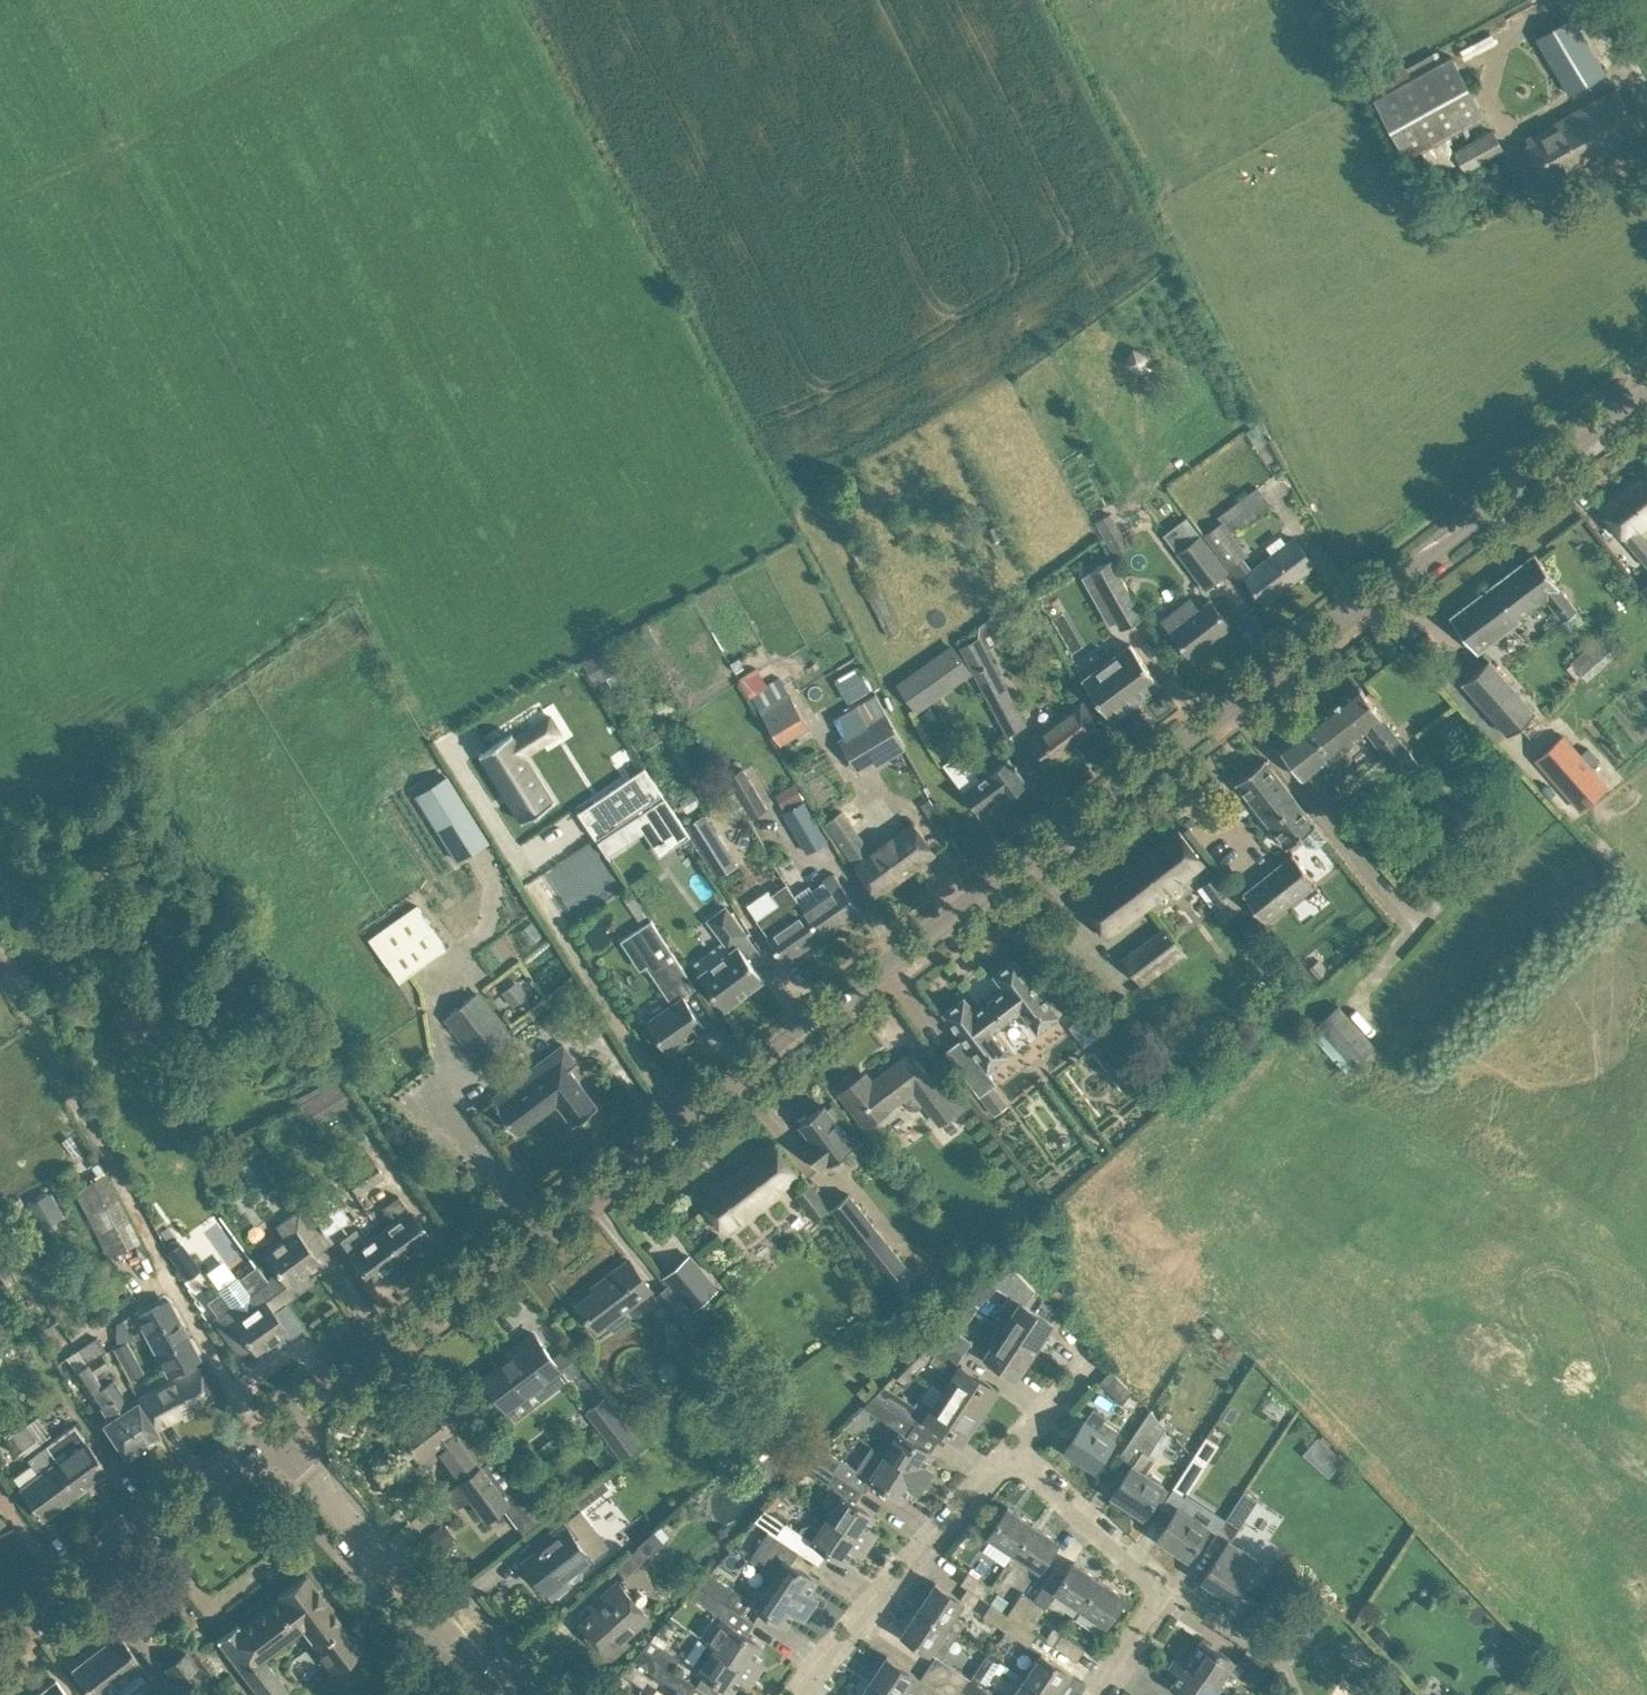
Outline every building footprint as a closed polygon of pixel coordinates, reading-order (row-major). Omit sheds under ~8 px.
[(1569,94),(1605,73),(1572,17),(1536,38),(1569,94)] [(1450,52),(1370,96),(1404,158),(1483,114),(1450,52)] [(1546,180),(1639,129),(1616,88),(1523,139),(1546,180)] [(1493,129),(1452,151),(1465,174),(1505,152),(1493,129)] [(1646,566),(1646,539),(1638,528),(1646,521),(1646,470),(1600,507),(1646,566)] [(1263,494),(1232,519),(1240,529),(1271,504),(1263,494)] [(1222,520),(1204,533),(1229,566),(1246,553),(1222,520)] [(1115,522),(1099,531),(1113,556),(1129,547),(1115,522)] [(1227,570),(1200,535),(1179,551),(1206,586),(1227,570)] [(1246,576),(1265,601),(1314,563),(1295,539),(1246,576)] [(1577,609),(1535,552),(1450,616),(1478,654),(1509,632),(1506,628),(1546,598),(1562,620),(1577,609)] [(1083,575),(1095,596),(1102,592),(1122,628),(1144,616),(1112,559),(1083,575)] [(1172,631),(1192,657),(1208,645),(1206,643),(1230,624),(1211,600),(1199,609),(1190,598),(1163,619),(1172,630),(1172,631)] [(1602,633),(1571,661),(1586,678),(1617,650),(1602,633)] [(616,643),(581,662),(595,684),(628,665),(616,643)] [(1082,679),(1112,719),(1160,683),(1131,643),(1082,679)] [(953,644),(896,686),(916,713),(973,670),(953,644)] [(1489,657),(1461,681),(1507,734),(1535,709),(1489,657)] [(859,663),(838,676),(852,699),(873,686),(859,663)] [(977,679),(1006,732),(1018,726),(990,672),(977,679)] [(1359,685),(1279,747),(1304,778),(1366,729),(1393,763),(1394,763),(1403,775),(1420,762),(1410,750),(1359,685)] [(875,694),(832,719),(843,738),(839,740),(858,773),(905,746),(875,694)] [(791,695),(761,712),(778,742),(808,725),(791,695)] [(1026,743),(1045,769),(1098,729),(1079,703),(1026,743)] [(552,704),(481,746),(519,810),(554,789),(528,746),(564,725),(552,704)] [(1563,735),(1542,754),(1560,775),(1574,791),(1586,804),(1607,785),(1591,766),(1580,753),(1563,735)] [(1587,747),(1580,753),(1591,766),(1598,760),(1587,747)] [(965,758),(948,770),(979,812),(1004,793),(1007,797),(1027,782),(1015,766),(1017,765),(1015,762),(1014,764),(1008,757),(980,778),(965,758)] [(1263,760),(1237,780),(1235,781),(1286,846),(1298,836),(1306,846),(1318,847),(1328,839),(1265,759),(1265,758),(1263,760)] [(744,769),(727,779),(750,818),(767,808),(744,769)] [(1319,772),(1307,782),(1326,803),(1338,793),(1319,772)] [(651,774),(603,804),(617,826),(665,796),(651,774)] [(448,776),(418,795),(458,859),(488,840),(448,776)] [(786,805),(806,794),(799,780),(778,791),(786,805)] [(665,797),(598,840),(607,855),(645,831),(654,845),(684,826),(665,797)] [(803,801),(784,812),(807,851),(826,839),(803,801)] [(824,823),(876,895),(935,852),(913,822),(868,854),(837,813),(824,823)] [(1204,863),(1179,829),(1082,902),(1107,936),(1204,863)] [(720,834),(698,848),(727,895),(748,883),(720,834)] [(1294,853),(1241,894),(1264,923),(1317,882),(1294,853)] [(826,893),(804,908),(822,935),(860,908),(841,882),(833,871),(818,882),(826,893)] [(1203,884),(1213,902),(1226,895),(1216,877),(1203,884)] [(763,936),(782,963),(822,935),(804,908),(787,883),(771,894),(778,904),(756,919),(766,934),(763,936)] [(418,905),(368,938),(398,983),(448,950),(418,905)] [(699,973),(702,977),(725,1008),(726,1007),(763,979),(764,978),(736,941),(746,933),(726,905),(708,919),(731,950),(700,973),(699,973)] [(1283,942),(1295,933),(1296,924),(1291,918),(1282,917),(1275,922),(1274,931),(1283,942)] [(20,924),(18,925),(23,935),(36,929),(31,919),(20,924)] [(696,986),(693,983),(650,920),(621,940),(641,970),(647,965),(672,1003),(648,1020),(650,1022),(645,1025),(645,1030),(650,1038),(655,1039),(659,1036),(669,1050),(704,1026),(683,995),(696,986)] [(1165,926),(1123,956),(1140,980),(1182,950),(1165,926)] [(1037,1031),(1058,1015),(1015,958),(994,974),(1005,988),(975,1011),(964,996),(944,1012),(963,1037),(946,1049),(979,1094),(993,1083),(996,1081),(987,1069),(1008,1053),(991,1031),(1020,1009),(1037,1031)] [(476,992),(446,1018),(485,1062),(515,1036),(476,992)] [(1336,1007),(1315,1025),(1353,1068),(1374,1049),(1336,1007)] [(82,1019),(74,1024),(79,1033),(87,1028),(82,1019)] [(498,1107),(516,1132),(557,1101),(574,1123),(597,1105),(569,1068),(578,1062),(564,1044),(508,1086),(515,1095),(500,1106),(499,1105),(498,1106),(499,1106),(498,1107)] [(899,1066),(897,1063),(864,1087),(858,1079),(840,1092),(866,1125),(901,1099),(905,1105),(909,1107),(915,1108),(919,1107),(925,1102),(940,1122),(943,1119),(946,1123),(972,1103),(957,1083),(943,1094),(930,1077),(931,1076),(930,1075),(929,1076),(912,1053),(913,1052),(912,1051),(905,1057),(904,1058),(904,1060),(905,1062),(899,1066)] [(321,1068),(319,1074),(323,1081),(326,1086),(341,1077),(331,1062),(321,1068)] [(326,1086),(298,1101),(311,1122),(353,1097),(341,1077),(326,1086)] [(993,1083),(979,1094),(994,1113),(1007,1102),(993,1083)] [(854,1143),(824,1104),(800,1123),(811,1139),(802,1145),(820,1169),(854,1143)] [(798,1173),(774,1142),(701,1198),(725,1229),(798,1173)] [(357,1167),(345,1176),(358,1194),(385,1174),(366,1147),(350,1158),(357,1167)] [(810,1183),(795,1195),(815,1219),(829,1208),(810,1183)] [(114,1253),(139,1240),(110,1185),(98,1192),(104,1203),(91,1209),(114,1253)] [(332,1186),(305,1202),(326,1234),(352,1217),(332,1186)] [(50,1191),(24,1208),(38,1229),(64,1212),(50,1191)] [(851,1192),(833,1206),(899,1290),(917,1276),(851,1192)] [(395,1220),(380,1232),(399,1257),(429,1235),(399,1195),(384,1206),(395,1220)] [(277,1271),(266,1279),(283,1302),(313,1280),(305,1269),(318,1259),(314,1254),(326,1246),(299,1209),(276,1226),(284,1237),(263,1253),(277,1271)] [(340,1239),(370,1279),(399,1257),(380,1232),(366,1242),(355,1228),(340,1239)] [(0,1230),(0,1253),(10,1245),(0,1230)] [(182,1240),(168,1250),(188,1278),(202,1268),(182,1240)] [(689,1255),(665,1275),(694,1309),(718,1288),(689,1255)] [(1005,1257),(962,1301),(974,1309),(997,1285),(1009,1292),(1002,1303),(1009,1308),(999,1324),(1034,1347),(1052,1320),(1026,1303),(1035,1289),(1005,1257)] [(606,1283),(578,1304),(597,1328),(607,1321),(613,1329),(617,1329),(631,1319),(632,1313),(626,1306),(651,1287),(629,1259),(603,1279),(606,1283)] [(274,1310),(283,1302),(266,1279),(213,1318),(240,1355),(251,1347),(255,1352),(287,1329),(274,1310)] [(668,1285),(657,1294),(680,1321),(691,1312),(668,1285)] [(197,1357),(176,1318),(166,1299),(137,1314),(168,1372),(197,1357)] [(962,1301),(931,1332),(962,1353),(972,1339),(960,1331),(974,1309),(962,1301)] [(124,1321),(116,1326),(116,1345),(132,1335),(124,1321)] [(981,1352),(1016,1375),(1034,1347),(999,1324),(981,1352)] [(517,1353),(485,1377),(516,1419),(569,1379),(534,1332),(513,1347),(517,1353)] [(956,1363),(957,1361),(962,1353),(931,1332),(923,1341),(925,1342),(903,1365),(913,1371),(915,1373),(937,1350),(956,1363)] [(78,1348),(87,1361),(95,1373),(108,1364),(101,1354),(105,1351),(95,1337),(78,1348)] [(130,1338),(115,1345),(130,1377),(145,1369),(130,1338)] [(143,1445),(102,1384),(95,1373),(87,1361),(78,1348),(65,1356),(107,1419),(102,1422),(125,1456),(143,1445)] [(939,1388),(944,1391),(945,1392),(979,1414),(997,1387),(957,1361),(956,1363),(939,1388)] [(903,1381),(913,1371),(903,1365),(895,1374),(903,1381)] [(136,1398),(137,1399),(156,1427),(213,1396),(196,1366),(136,1398)] [(1132,1390),(1111,1368),(1100,1381),(1122,1403),(1132,1390)] [(112,1378),(102,1384),(143,1445),(160,1433),(156,1427),(137,1399),(130,1404),(112,1378)] [(897,1391),(885,1384),(874,1396),(897,1411),(916,1423),(917,1423),(926,1410),(913,1402),(897,1391)] [(928,1418),(962,1440),(979,1414),(945,1392),(928,1418)] [(625,1455),(645,1440),(612,1396),(592,1411),(625,1455)] [(874,1396),(864,1405),(889,1422),(897,1411),(874,1396)] [(435,1445),(462,1480),(497,1454),(461,1406),(445,1418),(436,1406),(402,1431),(421,1456),(435,1445)] [(1087,1467),(1093,1466),(1095,1467),(1120,1430),(1104,1419),(1107,1416),(1093,1407),(1085,1418),(1065,1448),(1079,1457),(1080,1462),(1087,1467)] [(1132,1436),(1145,1445),(1151,1449),(1165,1428),(1166,1426),(1150,1409),(1132,1436)] [(35,1418),(28,1423),(40,1441),(48,1435),(35,1418)] [(42,1444),(47,1451),(76,1492),(108,1469),(73,1422),(42,1444)] [(20,1456),(40,1441),(28,1423),(7,1438),(20,1456)] [(902,1432),(887,1454),(926,1479),(932,1469),(924,1464),(932,1452),(902,1432)] [(1304,1449),(1332,1474),(1348,1457),(1320,1432),(1304,1449)] [(1171,1490),(1183,1498),(1205,1464),(1203,1463),(1216,1443),(1206,1436),(1171,1490)] [(18,1487),(41,1518),(76,1492),(47,1451),(42,1444),(26,1457),(38,1473),(18,1487)] [(918,1491),(926,1479),(887,1454),(887,1455),(875,1447),(859,1470),(823,1447),(814,1456),(864,1489),(872,1478),(902,1498),(910,1486),(918,1491)] [(1112,1493),(1144,1514),(1163,1485),(1145,1473),(1155,1458),(1142,1449),(1112,1493)] [(472,1494),(489,1516),(504,1505),(525,1533),(545,1518),(531,1500),(497,1454),(462,1480),(447,1491),(457,1505),(472,1494)] [(842,1492),(827,1515),(868,1542),(875,1531),(867,1526),(875,1514),(853,1500),(861,1489),(864,1490),(864,1489),(814,1456),(804,1466),(842,1492)] [(579,1494),(587,1504),(612,1485),(604,1475),(579,1494)] [(544,1490),(531,1500),(545,1518),(557,1508),(544,1490)] [(1231,1540),(1258,1498),(1245,1490),(1208,1547),(1219,1554),(1203,1578),(1233,1597),(1259,1558),(1231,1540)] [(1008,1505),(989,1534),(1014,1551),(1034,1522),(1008,1505)] [(1198,1540),(1208,1547),(1218,1532),(1178,1506),(1159,1536),(1188,1555),(1198,1540)] [(584,1507),(551,1532),(554,1537),(525,1560),(548,1590),(593,1556),(591,1553),(606,1542),(594,1525),(596,1524),(584,1507)] [(860,1553),(868,1542),(827,1515),(819,1528),(810,1522),(801,1525),(798,1530),(785,1520),(784,1522),(764,1509),(756,1518),(818,1561),(827,1548),(845,1560),(852,1548),(860,1553)] [(818,1561),(756,1518),(769,1528),(753,1553),(777,1569),(785,1557),(791,1561),(799,1549),(818,1561)] [(1059,1539),(1034,1522),(1014,1551),(1039,1568),(1059,1539)] [(443,1524),(431,1533),(442,1548),(454,1539),(443,1524)] [(660,1525),(616,1566),(625,1576),(670,1536),(660,1525)] [(770,1580),(809,1606),(817,1595),(809,1590),(817,1578),(791,1561),(785,1557),(777,1569),(770,1580)] [(1100,1577),(1074,1560),(1055,1589),(1080,1606),(1100,1577)] [(961,1582),(962,1583),(984,1597),(992,1585),(969,1570),(961,1582)] [(721,1598),(742,1612),(752,1599),(711,1571),(699,1584),(721,1598)] [(362,1648),(306,1573),(277,1595),(279,1598),(240,1627),(237,1623),(217,1638),(258,1694),(276,1694),(285,1689),(261,1657),(299,1629),(330,1671),(362,1648)] [(1125,1594),(1100,1577),(1080,1606),(1106,1623),(1125,1594)] [(755,1602),(786,1624),(794,1612),(802,1617),(809,1606),(770,1580),(755,1602)] [(936,1581),(919,1607),(947,1626),(957,1632),(964,1621),(955,1614),(964,1600),(936,1581)] [(617,1582),(605,1593),(609,1598),(582,1623),(607,1651),(647,1615),(617,1582)] [(721,1598),(699,1584),(690,1595),(713,1610),(721,1598)] [(1007,1613),(1013,1617),(1019,1621),(1034,1599),(1022,1591),(1007,1613)] [(1046,1607),(1034,1599),(1019,1621),(1031,1629),(1046,1607)] [(983,1614),(1005,1629),(1013,1617),(1007,1613),(991,1602),(983,1614)] [(947,1626),(919,1607),(902,1632),(931,1651),(947,1626)] [(1013,1617),(1005,1629),(1027,1644),(1035,1632),(1031,1629),(1019,1621),(1013,1617)] [(715,1630),(708,1639),(756,1671),(762,1661),(754,1656),(762,1644),(747,1633),(726,1619),(718,1632),(715,1630)] [(1055,1644),(1063,1633),(1054,1627),(1046,1638),(1055,1644)] [(1381,1628),(1373,1635),(1383,1645),(1391,1638),(1381,1628)] [(1503,1630),(1495,1642),(1515,1656),(1523,1644),(1503,1630)] [(118,1631),(70,1667),(91,1694),(119,1694),(113,1687),(143,1664),(118,1631)] [(1055,1644),(1077,1659),(1085,1648),(1063,1633),(1055,1644)] [(656,1658),(672,1668),(680,1657),(651,1638),(643,1650),(656,1658)] [(1187,1645),(1179,1656),(1219,1682),(1234,1659),(1203,1638),(1195,1650),(1187,1645)] [(756,1671),(708,1639),(693,1664),(705,1672),(697,1684),(713,1694),(716,1694),(723,1684),(732,1690),(740,1678),(748,1683),(756,1671)] [(163,1666),(185,1694),(189,1694),(209,1680),(186,1649),(163,1666)] [(672,1668),(656,1658),(643,1650),(636,1661),(680,1690),(677,1694),(713,1694),(697,1684),(696,1685),(692,1682),(692,1681),(672,1668)] [(962,1688),(973,1694),(996,1694),(977,1682),(994,1657),(986,1651),(969,1677),(962,1688)] [(1024,1677),(1051,1694),(1054,1694),(1070,1671),(1041,1651),(1024,1677)] [(892,1694),(917,1694),(911,1691),(921,1677),(887,1654),(870,1680),(892,1694)] [(962,1688),(969,1677),(936,1654),(928,1666),(962,1688)] [(1172,1684),(1190,1694),(1210,1694),(1219,1682),(1179,1656),(1172,1666),(1180,1672),(1172,1684)] [(928,1666),(921,1677),(949,1694),(957,1694),(962,1688),(928,1666)] [(1024,1677),(1012,1694),(1051,1694),(1024,1677)] [(56,1678),(34,1694),(68,1694),(56,1678)] [(626,1688),(614,1680),(601,1694),(621,1694),(626,1688)] [(870,1680),(860,1694),(892,1694),(870,1680)]
